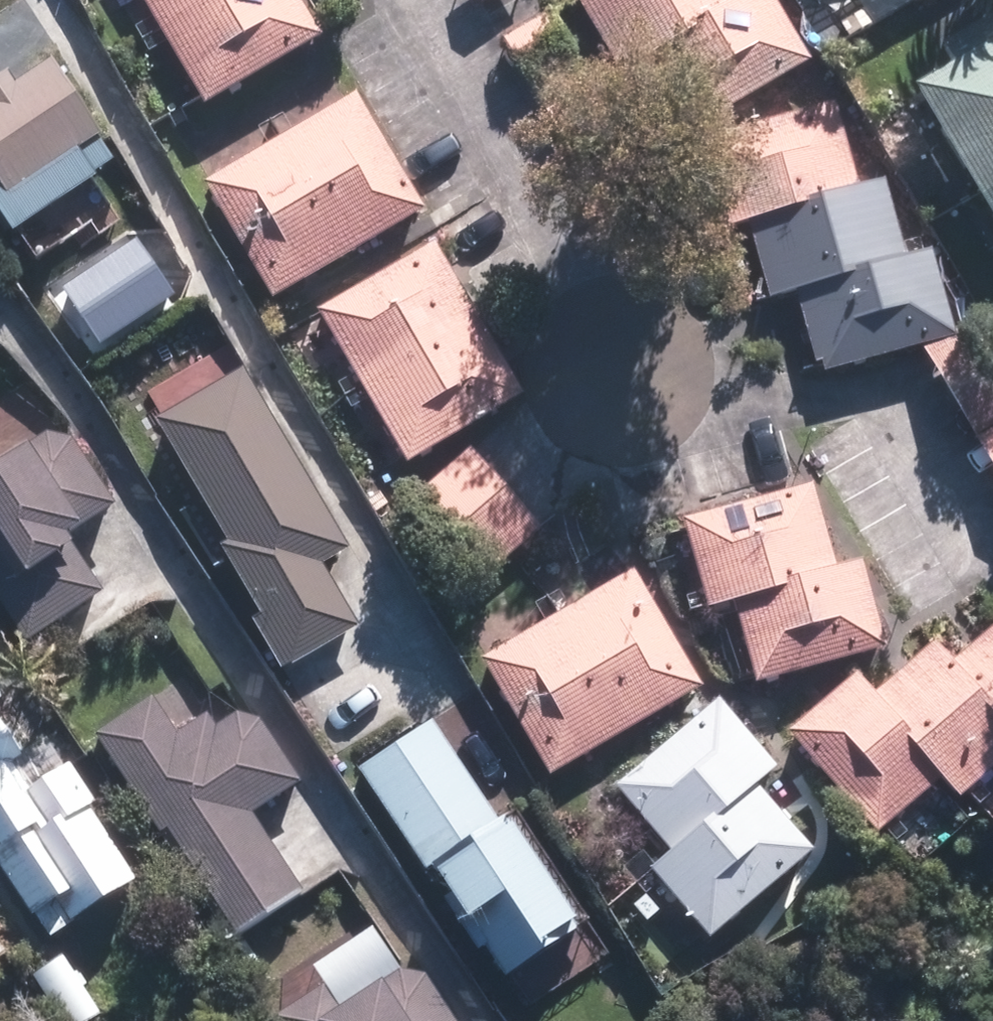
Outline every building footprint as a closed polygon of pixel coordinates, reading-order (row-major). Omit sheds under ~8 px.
[(293,0),(137,0),(197,105),(314,36),(293,0)] [(726,0),(573,0),(616,72),(638,61),(690,29),(686,23),(726,0)] [(638,61),(676,124),(684,119),(690,128),(806,59),(769,0),(726,0),(686,23),(690,29),(638,61)] [(853,0),(841,0),(828,8),(844,38),(867,23),(853,0)] [(517,73),(566,45),(545,9),(496,37),(517,73)] [(992,183),(992,14),(940,45),(953,65),(907,92),(970,197),(992,183)] [(41,61),(7,82),(0,72),(0,227),(3,231),(86,177),(85,174),(101,162),(88,140),(92,137),(41,61)] [(419,208),(351,91),(199,180),(267,297),(419,208)] [(798,200),(851,186),(829,103),(698,137),(701,148),(695,149),(715,226),(742,219),(799,204),(798,200)] [(846,270),(897,256),(877,179),(851,186),(798,200),(799,204),(742,219),(762,297),(790,290),(847,274),(846,270)] [(970,197),(992,236),(992,183),(970,197)] [(400,462),(517,394),(428,242),(312,309),(400,462)] [(164,294),(132,243),(61,287),(94,338),(164,294)] [(992,424),(992,368),(965,321),(947,331),(925,249),(897,256),(846,270),(847,274),(790,290),(809,363),(817,360),(819,369),(901,352),(917,348),(969,438),(992,424)] [(350,547),(246,367),(155,418),(225,540),(219,543),(259,612),(251,617),(280,669),(357,625),(322,563),(350,547)] [(969,438),(992,479),(992,424),(969,438)] [(23,641),(103,590),(66,533),(113,504),(71,439),(47,429),(0,459),(0,604),(23,641)] [(533,528),(464,448),(412,495),(482,573),(533,528)] [(776,581),(829,567),(808,484),(676,519),(700,609),(728,602),(778,588),(776,581)] [(778,588),(728,602),(749,683),(880,648),(856,560),(829,567),(776,581),(778,588)] [(542,775),(695,686),(627,570),(474,659),(542,775)] [(945,662),(980,703),(974,707),(992,731),(992,623),(945,662)] [(945,662),(928,641),(866,694),(902,736),(895,740),(929,782),(946,802),(992,762),(992,731),(974,707),(980,703),(945,662)] [(866,836),(929,782),(895,740),(902,736),(866,694),(849,673),(778,732),(866,836)] [(153,694),(94,732),(227,938),(302,890),(250,809),(299,778),(261,718),(238,712),(216,725),(208,712),(177,732),(153,694)] [(710,821),(750,786),(772,767),(711,697),(607,785),(662,848),(663,850),(704,815),(710,821)] [(426,868),(498,978),(572,931),(498,817),(493,820),(428,720),(353,768),(421,872),(426,868)] [(82,807),(86,804),(62,764),(21,790),(5,763),(14,757),(0,734),(0,879),(23,917),(25,914),(38,936),(127,882),(82,807)] [(642,869),(700,938),(803,851),(750,786),(710,821),(704,815),(663,850),(642,869)] [(30,973),(60,1020),(84,1020),(98,1013),(62,953),(30,973)] [(273,1015),(277,1020),(455,1020),(425,972),(400,968),(380,979),(378,976),(336,1003),(323,983),(273,1015)]
